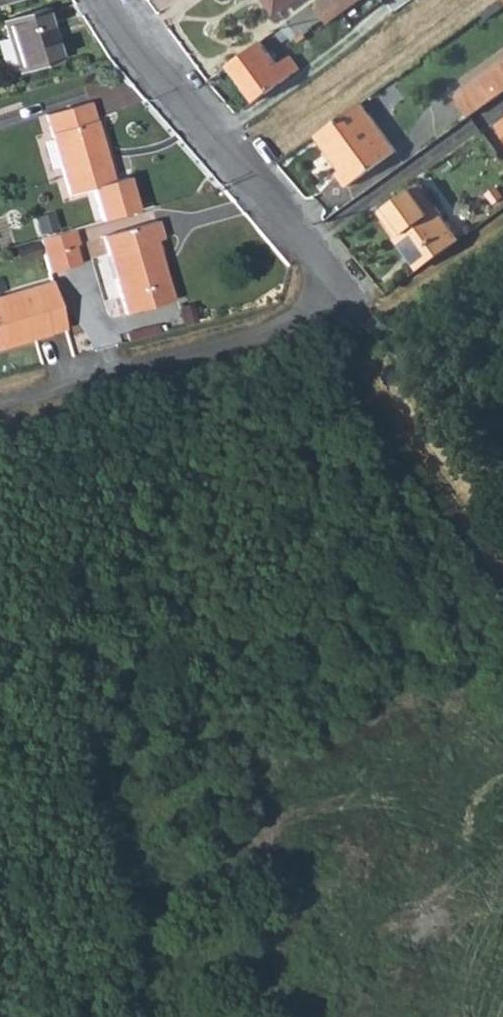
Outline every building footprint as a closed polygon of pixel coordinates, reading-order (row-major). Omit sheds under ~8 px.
[(276,9),(289,0),(269,0),(276,9)] [(361,0),(316,0),(282,24),(287,30),(292,26),(299,34),(323,17),(328,24),(361,0)] [(42,8),(0,21),(0,28),(13,72),(57,60),(42,8)] [(277,64),(260,40),(228,64),(255,99),(299,68),(290,55),(277,64)] [(465,118),(502,90),(502,60),(450,97),(465,118)] [(393,151),(358,103),(315,135),(339,168),(333,172),(343,187),(393,151)] [(112,182),(88,104),(45,117),(70,196),(93,188),(104,224),(134,215),(138,214),(127,178),(112,182)] [(491,126),(502,143),(502,118),(491,126)] [(376,212),(416,269),(456,241),(415,184),(376,212)] [(37,219),(44,240),(64,235),(58,213),(37,219)] [(158,223),(143,227),(161,251),(159,243),(164,241),(158,223)] [(176,303),(161,251),(143,227),(103,238),(125,317),(176,303)] [(77,247),(72,232),(68,234),(73,249),(77,247)] [(73,249),(68,234),(64,235),(44,240),(38,242),(48,275),(64,270),(59,254),(73,249)] [(78,266),(73,249),(59,254),(64,270),(78,266)] [(50,282),(0,297),(0,350),(49,335),(48,334),(64,329),(50,282)]
